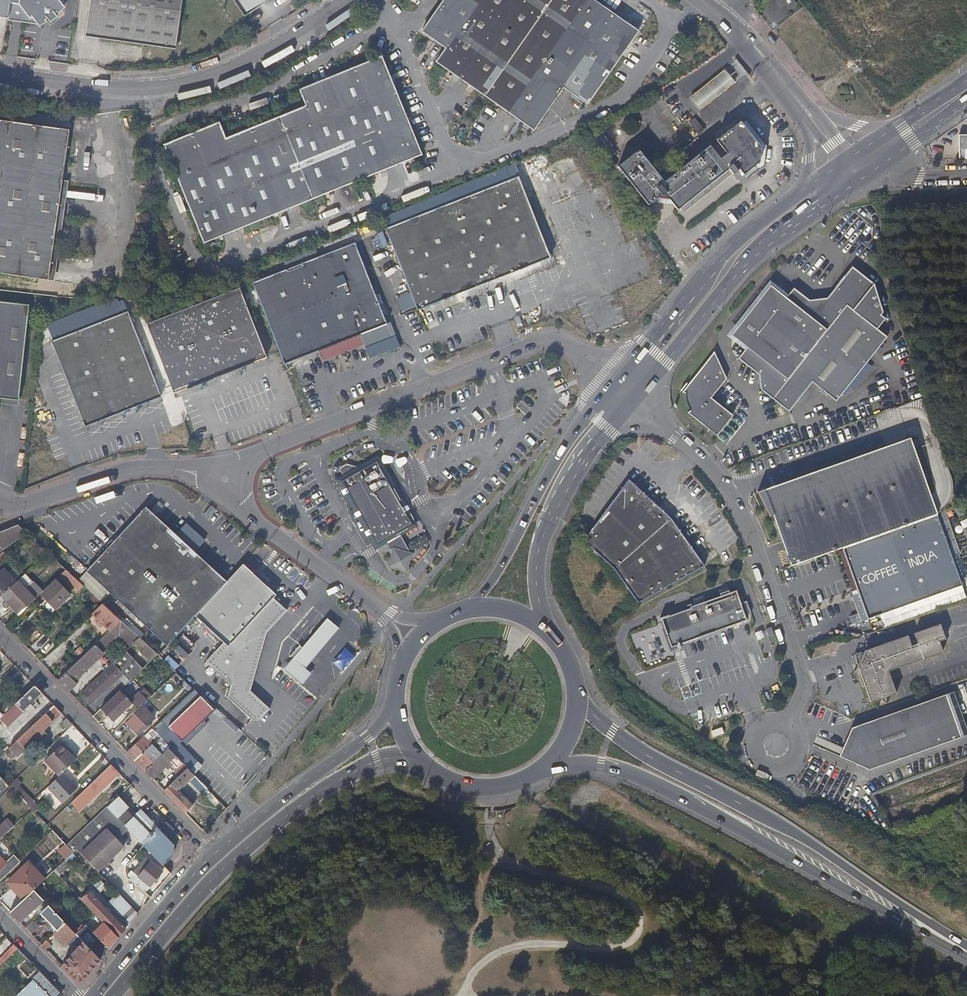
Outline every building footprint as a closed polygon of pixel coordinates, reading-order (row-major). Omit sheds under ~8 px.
[(9,17),(11,0),(0,0),(0,16),(9,17)] [(9,17),(8,20),(39,23),(40,25),(48,21),(47,19),(49,18),(51,22),(59,16),(56,12),(57,11),(58,13),(66,7),(64,4),(65,0),(11,0),(9,17)] [(86,36),(176,49),(183,0),(91,0),(86,36)] [(197,0),(185,0),(179,41),(199,44),(205,1),(197,0)] [(246,16),(269,0),(234,0),(246,16)] [(445,48),(435,62),(534,132),(564,89),(588,106),(639,32),(593,0),(443,0),(420,32),(445,48)] [(780,6),(785,3),(789,9),(796,4),(793,0),(776,0),(780,6)] [(305,106),(279,116),(226,139),(219,122),(163,145),(203,244),(313,199),(421,155),(381,56),(299,90),(305,106)] [(735,83),(725,70),(690,98),(700,111),(735,83)] [(0,120),(0,273),(48,280),(69,130),(0,120)] [(694,120),(690,123),(694,129),(699,125),(694,120)] [(742,124),(761,148),(759,163),(743,176),(747,180),(765,165),(766,147),(746,121),(742,124)] [(723,138),(717,142),(727,155),(728,155),(721,161),(729,170),(732,174),(733,176),(739,171),(743,176),(759,163),(761,148),(742,124),(740,122),(722,137),(723,138)] [(699,125),(694,129),(699,135),(704,131),(699,125)] [(959,134),(959,149),(966,148),(966,134),(959,134)] [(720,160),(710,146),(664,183),(639,151),(618,168),(649,206),(657,200),(669,201),(677,211),(680,208),(729,170),(721,161),(720,160)] [(732,174),(729,170),(680,208),(684,212),(732,174)] [(739,171),(733,176),(737,181),(743,176),(739,171)] [(519,178),(386,229),(418,311),(457,296),(460,304),(465,302),(461,294),(550,259),(519,178)] [(354,242),(252,283),(284,364),(387,325),(354,242)] [(757,309),(746,323),(732,341),(744,350),(735,361),(756,377),(758,392),(786,414),(809,385),(833,403),(883,339),(873,331),(882,321),(877,317),(880,314),(870,286),(854,273),(848,269),(824,301),(806,303),(791,291),(783,300),(771,291),(757,309)] [(239,288),(146,324),(174,393),(267,357),(239,288)] [(0,302),(0,398),(19,400),(29,305),(0,302)] [(757,309),(754,306),(743,320),(746,323),(757,309)] [(128,312),(52,341),(85,427),(161,396),(128,312)] [(724,381),(711,355),(680,395),(683,395),(684,405),(688,413),(686,415),(715,438),(727,422),(723,411),(709,400),(724,381)] [(845,548),(939,514),(934,501),(910,438),(758,491),(769,512),(773,510),(793,567),(845,548)] [(345,480),(342,482),(380,548),(415,528),(416,524),(410,514),(408,513),(402,504),(403,501),(395,486),(392,485),(378,461),(360,471),(358,467),(347,464),(342,467),(340,471),(345,480)] [(670,520),(627,481),(582,542),(611,568),(636,602),(703,567),(670,520)] [(146,507),(87,571),(169,647),(170,645),(196,618),(228,583),(146,507)] [(939,514),(845,548),(870,618),(964,585),(939,514)] [(18,525),(0,532),(0,547),(1,546),(3,549),(27,532),(18,525)] [(48,552),(41,545),(35,551),(42,558),(48,552)] [(414,550),(397,547),(394,564),(411,566),(414,550)] [(244,565),(228,583),(196,618),(224,645),(207,663),(232,686),(229,698),(253,720),(261,720),(271,709),(251,691),(268,634),(289,612),(275,599),(277,596),(244,565)] [(66,569),(62,566),(46,581),(50,585),(59,576),(66,569)] [(4,568),(0,572),(0,598),(17,582),(4,568)] [(66,569),(59,576),(78,593),(84,586),(66,569)] [(70,595),(57,582),(43,595),(56,609),(70,595)] [(35,599),(22,585),(6,601),(19,615),(35,599)] [(735,591),(659,617),(661,624),(669,649),(746,621),(735,591)] [(103,604),(93,614),(112,632),(123,622),(103,604)] [(340,630),(327,619),(278,677),(291,688),(340,630)] [(123,622),(112,632),(59,681),(71,693),(78,686),(75,683),(104,655),(103,654),(121,637),(132,647),(133,646),(141,638),(123,622)] [(908,634),(863,650),(857,660),(871,698),(895,690),(887,668),(940,649),(936,639),(943,636),(938,622),(912,631),(915,641),(910,643),(908,634)] [(770,628),(764,630),(766,639),(773,636),(770,628)] [(642,646),(650,642),(643,630),(635,634),(642,646)] [(35,644),(44,653),(53,644),(44,635),(35,644)] [(141,638),(133,646),(150,664),(160,656),(141,638)] [(188,656),(193,652),(183,641),(178,645),(188,656)] [(170,645),(169,647),(164,652),(174,662),(180,655),(170,645)] [(132,647),(125,654),(139,669),(142,672),(150,664),(133,646),(132,647)] [(126,681),(112,667),(85,692),(95,703),(117,681),(125,689),(129,684),(126,681)] [(142,672),(139,669),(126,681),(129,684),(131,682),(142,672)] [(129,684),(125,689),(94,717),(103,725),(131,699),(140,708),(143,705),(149,699),(142,691),(140,693),(134,687),(135,686),(131,682),(129,684)] [(44,694),(36,685),(3,716),(11,724),(32,705),(36,701),(44,694)] [(850,725),(840,755),(872,767),(966,735),(966,717),(958,689),(850,725)] [(217,708),(202,695),(170,730),(185,743),(217,708)] [(140,708),(126,721),(138,735),(156,718),(143,705),(140,708)] [(63,714),(55,706),(6,752),(12,759),(17,755),(18,757),(38,738),(41,742),(49,735),(45,731),(63,714)] [(68,718),(62,724),(69,730),(74,725),(68,718)] [(149,738),(147,735),(128,752),(146,771),(169,749),(171,747),(165,741),(157,749),(148,740),(149,738)] [(71,747),(66,742),(46,761),(61,776),(65,772),(77,760),(73,755),(74,755),(68,749),(71,747)] [(183,762),(169,749),(146,771),(154,779),(166,767),(169,770),(175,764),(178,767),(183,762)] [(194,756),(187,761),(195,771),(201,765),(194,756)] [(119,772),(112,764),(72,802),(78,809),(96,793),(119,772)] [(189,769),(165,791),(186,813),(194,805),(180,790),(190,780),(204,794),(209,789),(189,769)] [(65,772),(61,776),(49,788),(63,803),(79,788),(65,772)] [(24,783),(19,778),(11,786),(13,788),(16,791),(21,786),(24,783)] [(21,786),(16,791),(30,806),(35,801),(21,786)] [(110,805),(108,807),(119,818),(128,810),(131,807),(127,803),(130,800),(123,793),(110,805)] [(41,808),(35,801),(30,806),(33,809),(36,813),(41,808)] [(134,817),(128,810),(119,818),(126,825),(134,817)] [(134,817),(126,825),(145,845),(165,866),(175,854),(176,844),(168,837),(175,829),(165,819),(158,827),(142,810),(134,817)] [(12,829),(5,822),(0,828),(0,841),(12,829)] [(125,846),(109,829),(82,854),(99,871),(125,846)] [(183,837),(175,829),(168,837),(176,844),(183,837)] [(67,844),(58,852),(67,860),(73,853),(75,852),(68,845),(67,844)] [(67,860),(55,871),(74,890),(80,897),(85,893),(78,886),(82,882),(69,868),(71,866),(74,868),(81,861),(73,853),(67,860)] [(21,862),(15,855),(5,864),(0,858),(0,882),(21,862)] [(151,861),(147,858),(136,873),(140,876),(151,861)] [(47,879),(30,861),(8,883),(24,900),(35,890),(47,879)] [(140,876),(136,873),(130,880),(147,893),(164,872),(151,861),(140,876)] [(39,867),(46,875),(51,870),(44,863),(39,867)] [(100,878),(94,884),(102,892),(108,887),(100,878)] [(109,885),(109,886),(137,916),(139,913),(119,892),(117,894),(109,885)] [(102,892),(100,894),(110,904),(115,908),(115,909),(130,924),(137,916),(109,886),(108,887),(102,892)] [(35,890),(24,900),(11,912),(21,922),(45,900),(35,890)] [(74,890),(70,895),(76,902),(81,897),(80,897),(74,890)] [(90,891),(82,899),(105,922),(119,937),(126,928),(111,913),(106,908),(90,891)] [(110,904),(106,908),(111,913),(115,909),(115,908),(110,904)] [(70,941),(78,948),(63,966),(78,981),(85,980),(102,959),(81,938),(50,905),(41,913),(58,931),(55,934),(65,946),(70,941)] [(40,927),(34,921),(27,928),(33,935),(40,927)] [(90,929),(81,938),(102,959),(119,937),(105,922),(95,933),(90,929)] [(47,940),(43,945),(47,949),(52,944),(47,940)] [(15,945),(0,960),(0,964),(2,967),(19,949),(15,945)] [(19,969),(27,976),(32,970),(24,963),(19,969)] [(41,972),(17,995),(60,995),(62,994),(41,972)]
